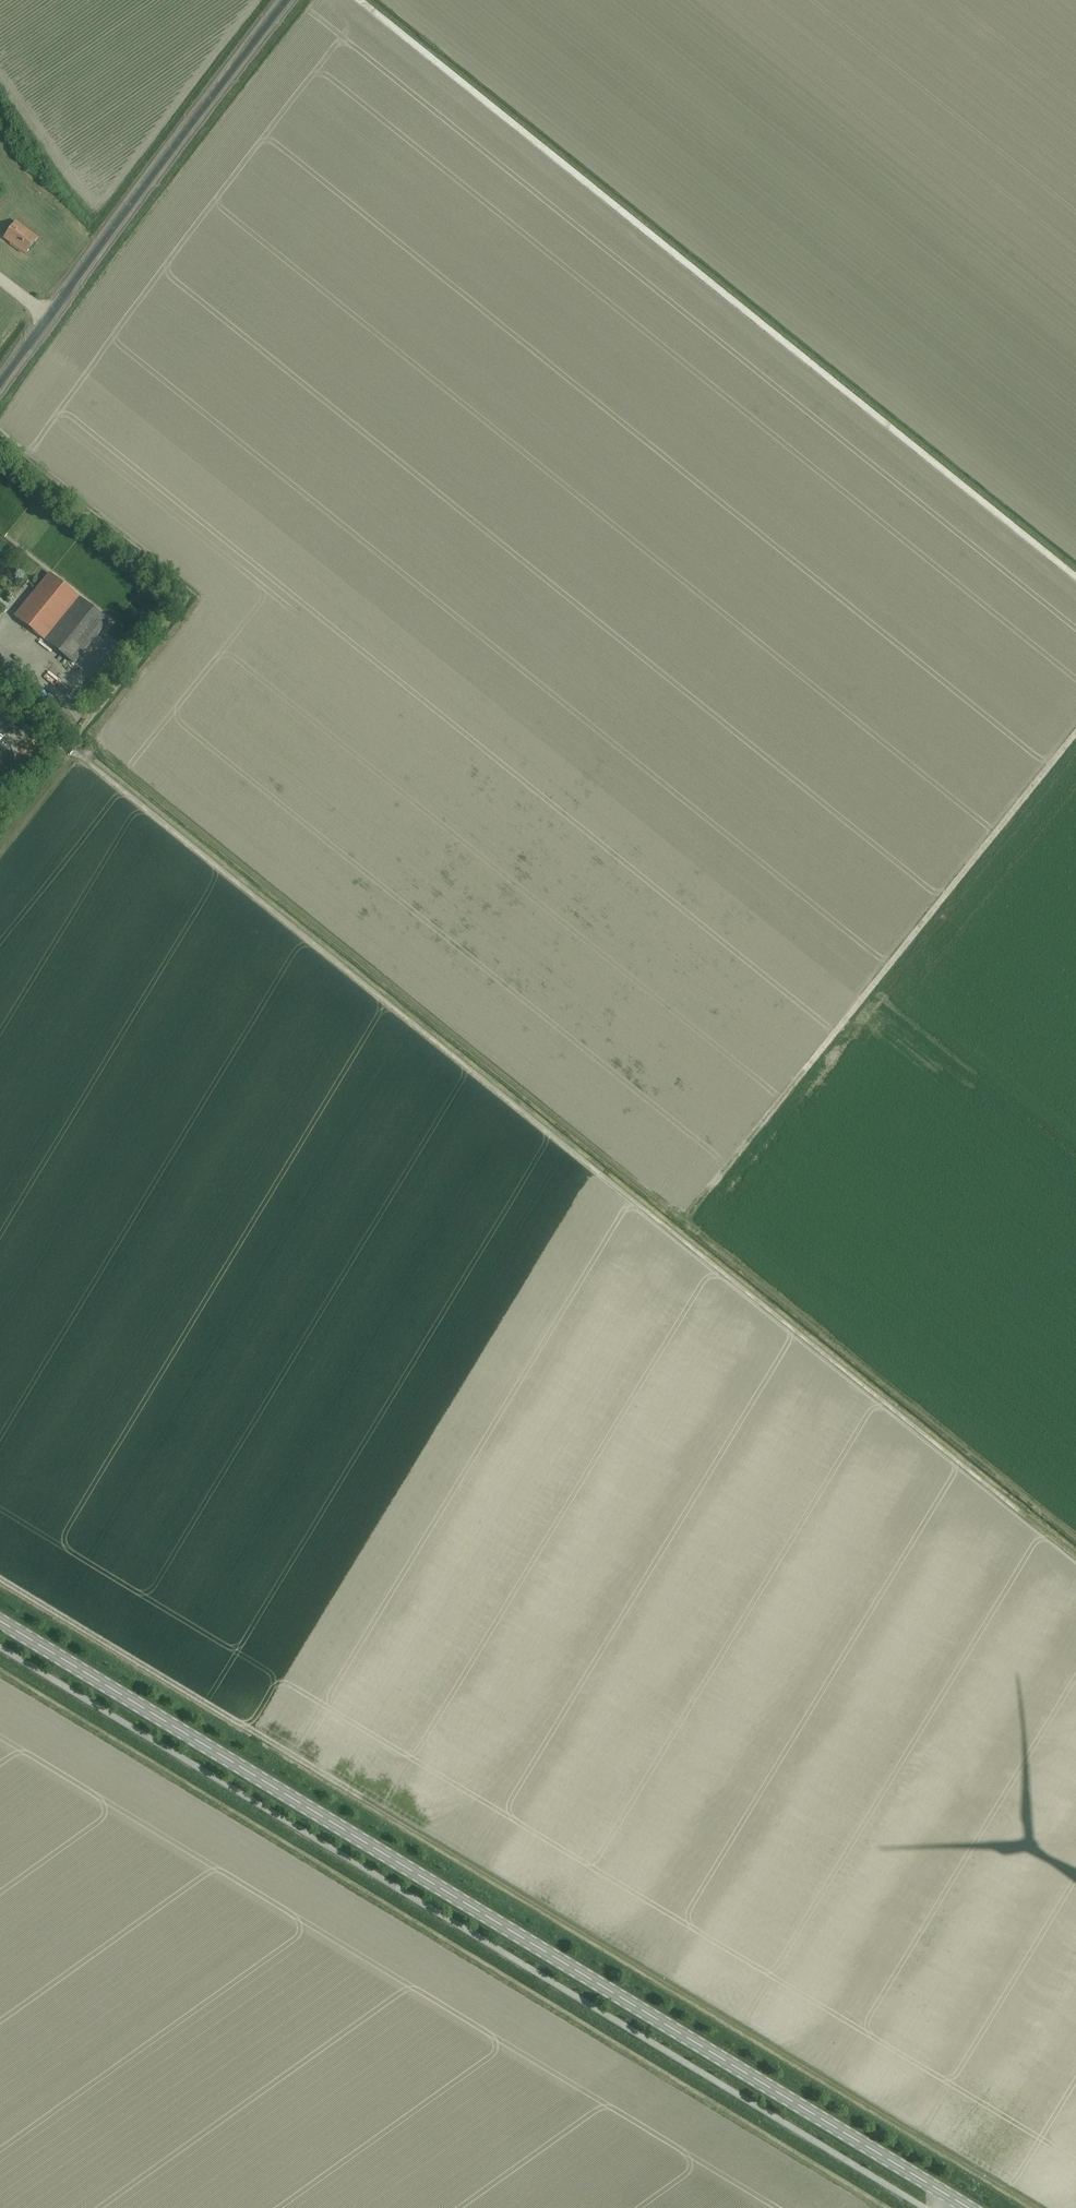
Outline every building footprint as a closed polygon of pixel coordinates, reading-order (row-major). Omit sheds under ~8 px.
[(38,238),(17,222),(5,238),(26,254),(38,238)] [(11,543),(2,553),(4,555),(0,560),(0,564),(7,570),(13,563),(7,558),(16,547),(11,543)] [(50,573),(16,616),(46,640),(80,597),(50,573)] [(80,597),(46,640),(75,663),(109,621),(80,597)] [(13,764),(0,753),(0,781),(13,764)]
